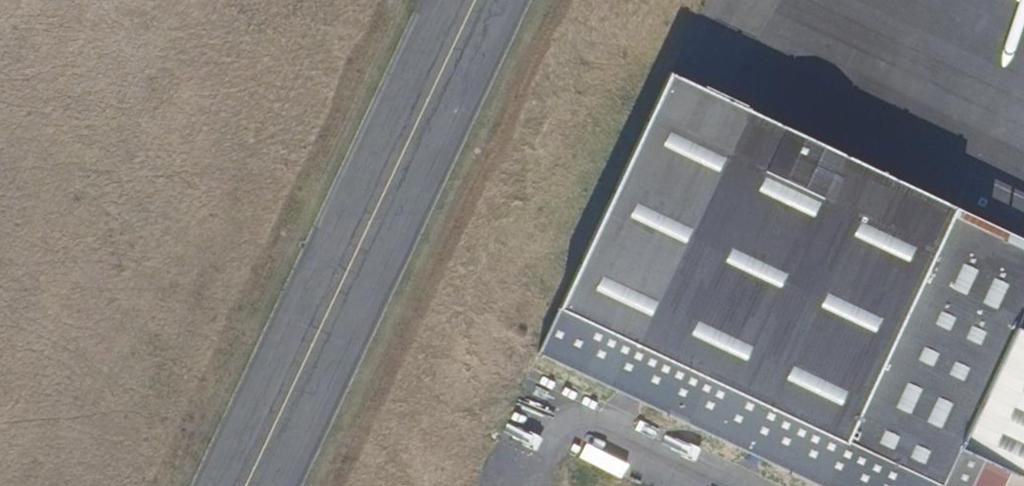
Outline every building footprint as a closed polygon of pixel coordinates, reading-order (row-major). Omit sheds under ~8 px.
[(538,354),(819,485),(1023,485),(1023,330),(1018,327),(1023,315),(1023,247),(954,215),(958,207),(670,72),(538,354)]
